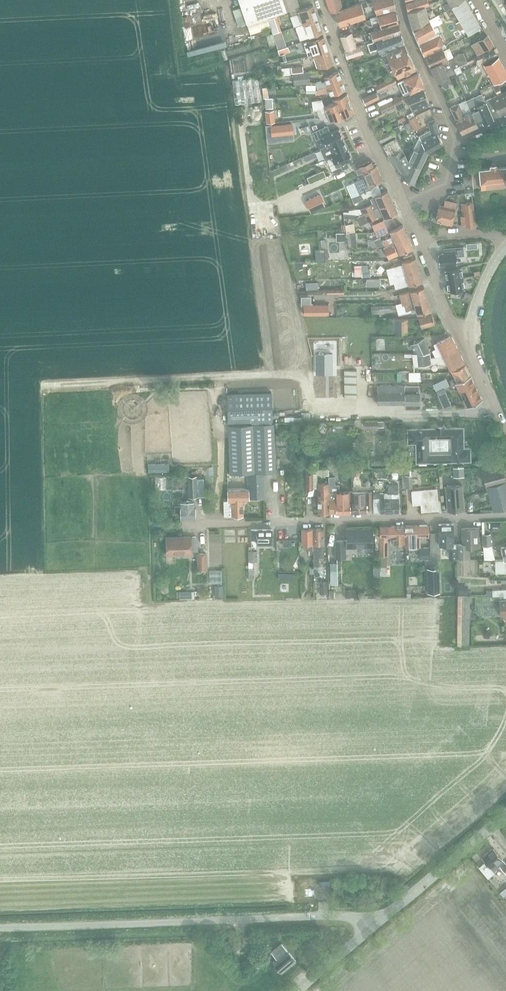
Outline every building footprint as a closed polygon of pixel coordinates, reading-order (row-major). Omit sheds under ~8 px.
[(247,22),(299,5),(297,0),(239,0),(247,22)] [(335,10),(343,7),(341,0),(326,0),(330,12),(335,10)] [(395,10),(396,10),(393,0),(372,0),(376,13),(383,11),(384,13),(395,10)] [(428,3),(427,0),(409,0),(405,1),(408,10),(424,5),(428,3)] [(452,6),(464,0),(447,0),(448,2),(443,4),(446,9),(452,6)] [(481,28),(464,0),(452,6),(456,13),(460,20),(456,22),(463,34),(466,32),(468,35),(474,31),(475,31),(481,28)] [(365,16),(363,7),(361,1),(343,7),(335,10),(340,24),(365,16)] [(410,19),(426,12),(425,9),(435,5),(433,1),(428,3),(424,5),(408,10),(410,19)] [(303,23),(317,18),(312,4),(299,9),(298,7),(290,10),(292,15),(299,13),(303,23)] [(381,28),(398,22),(395,10),(384,13),(370,17),(370,19),(366,20),(367,24),(370,26),(372,25),(372,22),(378,20),(381,28)] [(426,12),(410,19),(412,27),(428,19),(426,12)] [(268,18),(273,33),(281,30),(276,16),(268,18)] [(419,43),(438,33),(441,31),(433,16),(428,19),(412,27),(419,43)] [(317,18),(303,23),(307,37),(322,32),(317,18)] [(294,30),(301,28),(298,19),(291,22),(294,30)] [(382,38),(401,31),(398,22),(381,28),(371,31),(374,40),(382,38)] [(488,51),(493,49),(495,48),(483,27),(481,28),(475,31),(488,51)] [(396,48),(404,45),(404,42),(401,31),(382,38),(374,40),(368,42),(370,50),(378,47),(379,52),(394,46),(396,48)] [(345,49),(360,44),(356,45),(352,32),(341,36),(345,49)] [(438,33),(419,43),(425,55),(442,48),(444,47),(445,46),(438,33)] [(266,35),(269,46),(275,44),(273,34),(266,35)] [(313,54),(328,49),(323,36),(303,42),(308,55),(313,54)] [(288,46),(295,43),(293,38),(276,44),(277,49),(288,46)] [(288,46),(277,49),(279,54),(296,48),(295,43),(288,46)] [(360,44),(345,49),(348,57),(363,52),(360,44)] [(404,45),(396,48),(386,53),(397,77),(416,68),(412,60),(404,45)] [(442,48),(425,55),(430,66),(441,61),(443,65),(450,63),(452,68),(459,65),(467,61),(463,52),(453,56),(453,57),(447,59),(442,48)] [(328,49),(313,54),(318,68),(332,63),(328,49)] [(493,49),(488,51),(481,54),(483,56),(474,61),(476,65),(484,60),(497,54),(493,49)] [(494,83),(505,77),(505,72),(498,56),(484,64),(494,83)] [(452,68),(450,63),(443,65),(441,61),(430,66),(438,82),(440,81),(449,77),(456,73),(461,71),(459,65),(452,68)] [(309,71),(303,71),(282,74),(283,74),(284,84),(294,83),(294,84),(310,82),(309,71)] [(320,88),(341,80),(338,71),(324,76),(325,81),(322,82),(321,80),(315,82),(316,85),(317,89),(320,88)] [(239,99),(261,97),(259,72),(236,75),(239,99)] [(417,72),(398,81),(400,86),(404,94),(406,93),(422,86),(424,85),(417,72)] [(387,87),(396,82),(393,77),(385,81),(375,85),(378,91),(387,87)] [(449,77),(440,81),(442,86),(451,81),(449,77)] [(317,89),(316,85),(306,84),(306,92),(316,93),(319,93),(329,90),(331,95),(345,89),(341,80),(320,88),(317,89)] [(389,101),(379,106),(382,112),(403,103),(402,101),(407,99),(411,109),(428,101),(422,86),(406,93),(404,94),(389,101)] [(362,98),(366,104),(379,98),(376,91),(362,98)] [(505,112),(505,97),(504,92),(485,100),(493,118),(505,112)] [(326,111),(350,102),(346,93),(332,98),(334,102),(324,106),(321,99),(311,100),(313,110),(321,109),(321,112),(325,110),(326,111)] [(493,118),(485,100),(483,96),(476,99),(479,105),(470,109),(478,124),(482,122),(482,123),(493,118)] [(478,124),(470,109),(465,99),(457,102),(450,106),(456,120),(461,132),(478,124)] [(350,102),(326,111),(326,112),(328,117),(329,121),(339,117),(353,112),(350,102)] [(410,121),(414,127),(414,128),(420,125),(414,115),(409,118),(410,121)] [(418,136),(427,151),(442,143),(437,133),(438,132),(434,118),(428,121),(430,129),(418,136)] [(408,130),(414,127),(410,121),(405,124),(408,130)] [(292,133),(291,123),(271,125),(273,135),(286,134),(292,133)] [(322,136),(326,145),(343,138),(339,128),(330,132),(327,125),(313,131),(316,139),(322,136)] [(395,135),(392,129),(377,136),(380,142),(395,135)] [(420,166),(407,159),(395,136),(382,144),(388,155),(388,156),(393,165),(395,163),(398,167),(397,168),(398,170),(399,170),(401,174),(400,176),(413,182),(420,166)] [(420,166),(427,151),(418,136),(413,148),(407,159),(420,166)] [(343,138),(326,145),(320,148),(325,159),(331,156),(348,149),(348,148),(347,149),(343,139),(343,138)] [(352,159),(348,149),(331,156),(336,166),(340,164),(342,169),(348,166),(346,161),(352,159)] [(360,193),(369,189),(369,188),(372,187),(371,183),(382,178),(376,164),(373,165),(371,160),(355,167),(358,173),(360,172),(363,177),(354,181),(355,181),(346,185),(351,196),(360,193)] [(497,167),(496,164),(490,165),(490,168),(479,169),(481,188),(505,185),(505,166),(497,167)] [(463,177),(464,185),(473,184),(471,176),(463,177)] [(362,214),(392,201),(387,189),(375,195),(375,196),(370,198),(372,203),(360,208),(362,214)] [(369,189),(360,193),(362,198),(371,194),(369,189)] [(306,200),(311,211),(324,205),(319,194),(306,200)] [(436,219),(452,223),(456,203),(444,200),(443,205),(439,204),(436,219)] [(362,214),(356,217),(359,224),(365,221),(366,222),(383,214),(384,217),(397,212),(392,201),(380,206),(362,214)] [(462,225),(476,226),(473,202),(463,203),(464,215),(461,216),(462,225)] [(375,231),(386,226),(383,219),(372,224),(375,231)] [(383,247),(408,236),(403,224),(390,230),(393,236),(382,240),(380,237),(373,241),(376,246),(383,247)] [(386,226),(375,231),(377,236),(388,231),(386,226)] [(408,236),(383,247),(388,258),(413,247),(408,236)] [(318,257),(318,261),(328,261),(327,241),(320,242),(321,257),(318,257)] [(444,264),(445,269),(456,267),(456,263),(457,263),(456,255),(463,255),(463,246),(444,247),(444,252),(438,253),(439,264),(444,264)] [(403,263),(386,268),(388,277),(394,276),(406,272),(419,268),(415,257),(402,261),(403,263)] [(463,277),(461,266),(456,267),(445,269),(444,269),(446,279),(463,277)] [(394,276),(388,277),(390,283),(394,282),(395,288),(409,284),(422,280),(419,268),(406,272),(394,276)] [(464,288),(463,277),(446,279),(448,290),(464,288)] [(402,305),(427,298),(424,286),(399,293),(402,305)] [(468,301),(471,293),(465,291),(463,299),(468,301)] [(427,298),(402,305),(404,311),(411,309),(415,307),(417,313),(430,310),(427,298)] [(304,304),(304,314),(328,314),(328,304),(304,304)] [(418,317),(421,327),(434,324),(431,314),(418,317)] [(389,331),(407,331),(407,318),(383,318),(383,321),(389,321),(389,331)] [(443,355),(457,349),(451,335),(433,344),(435,348),(432,350),(435,357),(443,355)] [(422,354),(430,353),(430,352),(423,338),(410,344),(415,353),(422,353),(422,354)] [(413,366),(437,363),(438,366),(445,365),(447,364),(450,369),(464,362),(457,349),(443,355),(435,357),(430,357),(430,353),(422,354),(422,353),(415,353),(415,354),(412,354),(413,366)] [(332,354),(316,353),(315,373),(331,374),(332,354)] [(451,384),(455,382),(470,375),(465,364),(452,370),(455,377),(449,380),(451,384)] [(344,398),(356,398),(356,369),(344,369),(344,370),(338,370),(338,385),(336,385),(336,397),(344,397),(344,398)] [(408,372),(408,381),(421,380),(420,372),(408,372)] [(470,375),(455,382),(466,406),(482,399),(470,375)] [(419,384),(404,385),(404,384),(377,384),(378,403),(419,402),(419,392),(419,384)] [(436,390),(443,408),(444,408),(444,407),(450,405),(451,405),(452,405),(444,387),(436,390)] [(273,423),(259,423),(259,420),(272,420),(271,392),(227,393),(228,421),(251,421),(251,424),(228,425),(229,466),(229,473),(248,473),(248,488),(227,488),(227,499),(223,499),(223,515),(242,515),(242,499),(242,497),(263,497),(263,472),(274,472),(273,423)] [(469,447),(463,447),(462,427),(408,428),(408,441),(416,441),(417,460),(469,459),(469,447)] [(481,468),(486,485),(488,494),(505,489),(505,483),(505,480),(504,478),(501,466),(491,469),(490,466),(481,468)] [(465,476),(464,467),(453,467),(454,477),(465,476)] [(412,475),(411,475),(411,470),(418,470),(418,468),(401,469),(402,488),(412,488),(412,475)] [(188,476),(189,496),(197,496),(196,476),(188,476)] [(334,477),(328,477),(328,482),(329,492),(329,512),(335,512),(350,512),(350,491),(338,491),(338,485),(334,485),(334,477)] [(329,513),(329,512),(329,492),(328,482),(317,482),(318,513),(329,513)] [(465,509),(463,484),(445,485),(447,510),(465,509)] [(392,492),(398,492),(398,485),(388,485),(388,492),(383,492),(383,496),(373,496),(374,511),(380,511),(399,511),(398,496),(392,496),(392,492)] [(423,510),(438,509),(437,488),(411,490),(413,504),(423,503),(423,510)] [(488,494),(493,512),(505,509),(505,489),(488,494)] [(351,491),(352,512),(366,512),(366,508),(372,508),(371,491),(351,491)] [(195,505),(194,505),(193,500),(181,501),(181,506),(175,506),(175,512),(181,512),(181,516),(195,516),(195,505)] [(419,550),(419,542),(419,535),(428,535),(428,524),(404,525),(405,542),(405,550),(419,550)] [(438,524),(439,545),(452,545),(452,539),(453,539),(452,524),(438,524)] [(390,543),(405,542),(404,525),(379,526),(379,555),(388,555),(387,536),(390,536),(390,543)] [(456,548),(456,557),(464,557),(464,547),(478,547),(478,527),(461,528),(462,543),(456,543),(456,548)] [(257,544),(272,544),(272,528),(251,528),(251,539),(257,539),(257,544)] [(309,554),(313,553),(312,528),(301,528),(302,544),(308,544),(308,550),(309,550),(309,554)] [(312,528),(313,553),(313,558),(313,565),(319,565),(319,556),(324,556),(323,528),(312,528)] [(346,528),(346,547),(373,547),(373,528),(346,528)] [(490,533),(482,534),(483,546),(491,546),(490,533)] [(166,537),(166,554),(191,553),(191,536),(166,537)] [(334,539),(335,558),(346,558),(345,539),(334,539)] [(430,548),(421,548),(421,559),(430,559),(430,550),(430,548)] [(248,550),(248,561),(257,561),(257,550),(248,550)] [(198,553),(198,569),(206,569),(205,553),(198,553)] [(480,555),(480,565),(494,564),(493,554),(480,555)] [(504,559),(504,560),(495,560),(495,572),(505,572),(505,559),(504,559)] [(210,565),(212,577),(222,576),(221,563),(210,565)] [(330,589),(330,569),(316,569),(316,589),(330,589)] [(199,585),(183,585),(182,593),(198,594),(199,585)] [(492,589),(492,595),(503,594),(504,598),(505,598),(505,588),(492,589)] [(492,595),(492,599),(499,599),(500,614),(505,613),(505,598),(504,598),(503,594),(492,595)] [(479,867),(488,877),(494,872),(493,870),(499,865),(505,874),(505,862),(505,863),(493,848),(481,857),(485,862),(479,867)] [(226,944),(231,951),(242,942),(237,935),(226,944)] [(272,961),(281,972),(296,960),(281,943),(271,952),(276,958),(272,961)] [(238,958),(241,962),(248,957),(244,952),(238,958)]
